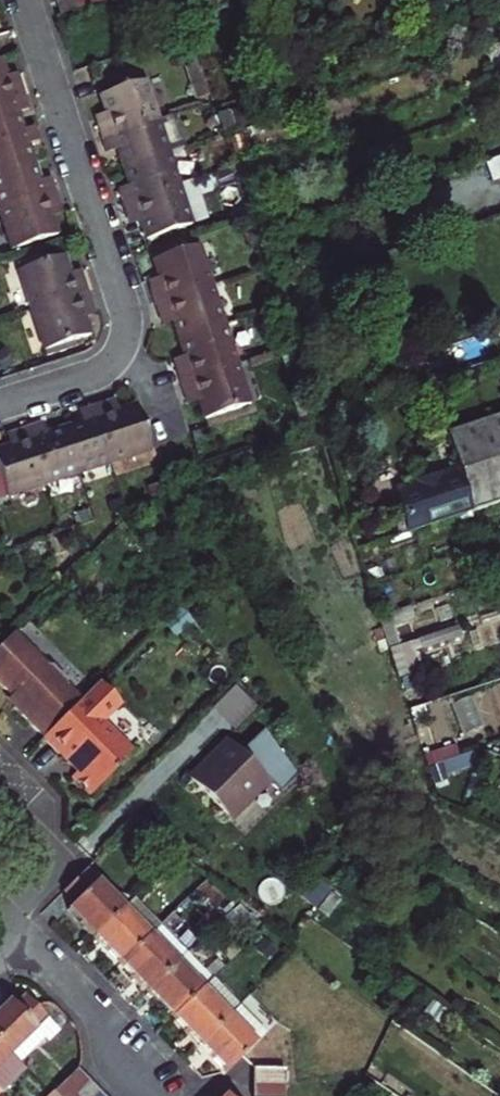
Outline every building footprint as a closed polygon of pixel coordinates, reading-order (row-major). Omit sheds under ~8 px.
[(118,0),(110,0),(91,6),(62,16),(56,18),(61,33),(123,14),(118,0)] [(89,0),(57,0),(62,16),(91,6),(89,0)] [(24,96),(19,81),(9,84),(6,73),(1,60),(0,60),(0,104),(24,96)] [(19,81),(15,70),(6,73),(9,84),(19,81)] [(160,121),(146,81),(101,96),(106,111),(109,120),(99,123),(104,139),(160,121)] [(0,104),(0,139),(24,131),(19,114),(28,110),(24,96),(0,104)] [(106,111),(96,114),(99,123),(109,120),(106,111)] [(241,131),(236,114),(222,118),(227,135),(241,131)] [(170,153),(160,121),(104,139),(109,153),(119,150),(124,167),(170,153)] [(0,139),(0,174),(34,163),(29,146),(39,143),(34,128),(24,131),(0,139)] [(256,129),(247,132),(250,140),(259,137),(256,129)] [(242,137),(230,141),(235,157),(248,153),(242,137)] [(125,203),(181,185),(170,153),(124,167),(130,185),(120,188),(125,203)] [(488,165),(493,181),(499,179),(499,161),(488,165)] [(0,174),(0,210),(55,192),(49,176),(40,179),(34,163),(0,174)] [(229,170),(215,174),(220,190),(234,185),(229,170)] [(193,223),(181,185),(125,203),(130,218),(140,215),(143,224),(148,238),(193,223)] [(55,192),(0,210),(0,218),(9,247),(57,232),(52,218),(49,209),(59,206),(55,192)] [(52,218),(62,215),(59,206),(49,209),(52,218)] [(143,224),(140,215),(130,218),(133,227),(143,224)] [(201,246),(155,261),(160,276),(163,284),(153,287),(158,302),(213,284),(201,246)] [(64,254),(17,270),(30,310),(87,291),(82,277),(72,280),(69,270),(64,254)] [(82,277),(79,267),(69,270),(72,280),(82,277)] [(160,276),(150,279),(153,287),(163,284),(160,276)] [(172,313),(175,324),(180,339),(226,324),(213,284),(158,302),(162,316),(172,313)] [(92,307),(87,291),(30,310),(43,350),(90,334),(85,320),(82,310),(92,307)] [(85,320),(95,317),(92,307),(82,310),(85,320)] [(162,316),(166,327),(175,324),(172,313),(162,316)] [(239,364),(226,324),(180,339),(186,356),(189,365),(179,368),(183,382),(239,364)] [(186,356),(176,360),(179,368),(189,365),(186,356)] [(188,397),(198,393),(202,404),(208,422),(253,407),(239,364),(183,382),(188,397)] [(188,397),(192,407),(202,404),(198,393),(188,397)] [(119,409),(115,398),(106,401),(109,412),(119,409)] [(148,450),(134,405),(119,409),(109,412),(106,401),(93,406),(111,462),(148,450)] [(80,421),(64,427),(78,473),(111,462),(93,406),(77,411),(80,421)] [(396,490),(409,531),(499,502),(499,416),(446,433),(458,470),(396,490)] [(47,432),(43,421),(28,426),(46,483),(78,473),(64,427),(47,432)] [(16,442),(7,445),(0,447),(0,476),(6,496),(46,483),(28,426),(13,431),(16,442)] [(13,431),(3,434),(7,445),(16,442),(13,431)] [(398,643),(388,613),(378,616),(388,646),(398,643)] [(81,696),(61,675),(62,671),(47,656),(43,656),(15,628),(0,642),(0,680),(18,698),(14,703),(44,733),(77,700),(81,696)] [(389,646),(397,675),(416,670),(412,653),(461,640),(458,628),(389,646)] [(77,700),(100,724),(118,706),(95,682),(81,696),(77,700)] [(211,709),(232,731),(256,709),(234,686),(211,709)] [(100,724),(77,700),(44,733),(83,772),(75,779),(94,798),(135,757),(100,724)] [(265,781),(221,741),(184,781),(229,821),(265,781)] [(476,765),(472,752),(440,762),(444,774),(476,765)] [(68,905),(95,932),(125,902),(87,864),(62,888),(74,900),(68,905)] [(162,918),(136,891),(125,902),(152,928),(162,918)] [(324,917),(336,899),(327,893),(315,911),(324,917)] [(95,932),(121,959),(152,928),(125,902),(95,932)] [(189,945),(162,918),(152,928),(121,959),(148,987),(189,945)] [(175,1014),(216,973),(189,945),(148,987),(175,1014)] [(175,1014),(202,1041),(243,1000),(216,973),(175,1014)] [(23,1060),(26,1063),(62,1028),(26,991),(14,1002),(9,998),(0,1006),(0,1036),(23,1060)] [(228,1069),(269,1028),(243,1000),(202,1041),(228,1069)] [(0,1036),(0,1083),(23,1060),(0,1036)] [(62,1095),(69,1095),(89,1077),(78,1065),(54,1087),(62,1095)] [(255,1066),(255,1081),(288,1082),(289,1066),(255,1066)] [(100,1088),(89,1077),(69,1095),(92,1095),(100,1088)] [(255,1081),(254,1095),(288,1095),(288,1082),(255,1081)]
